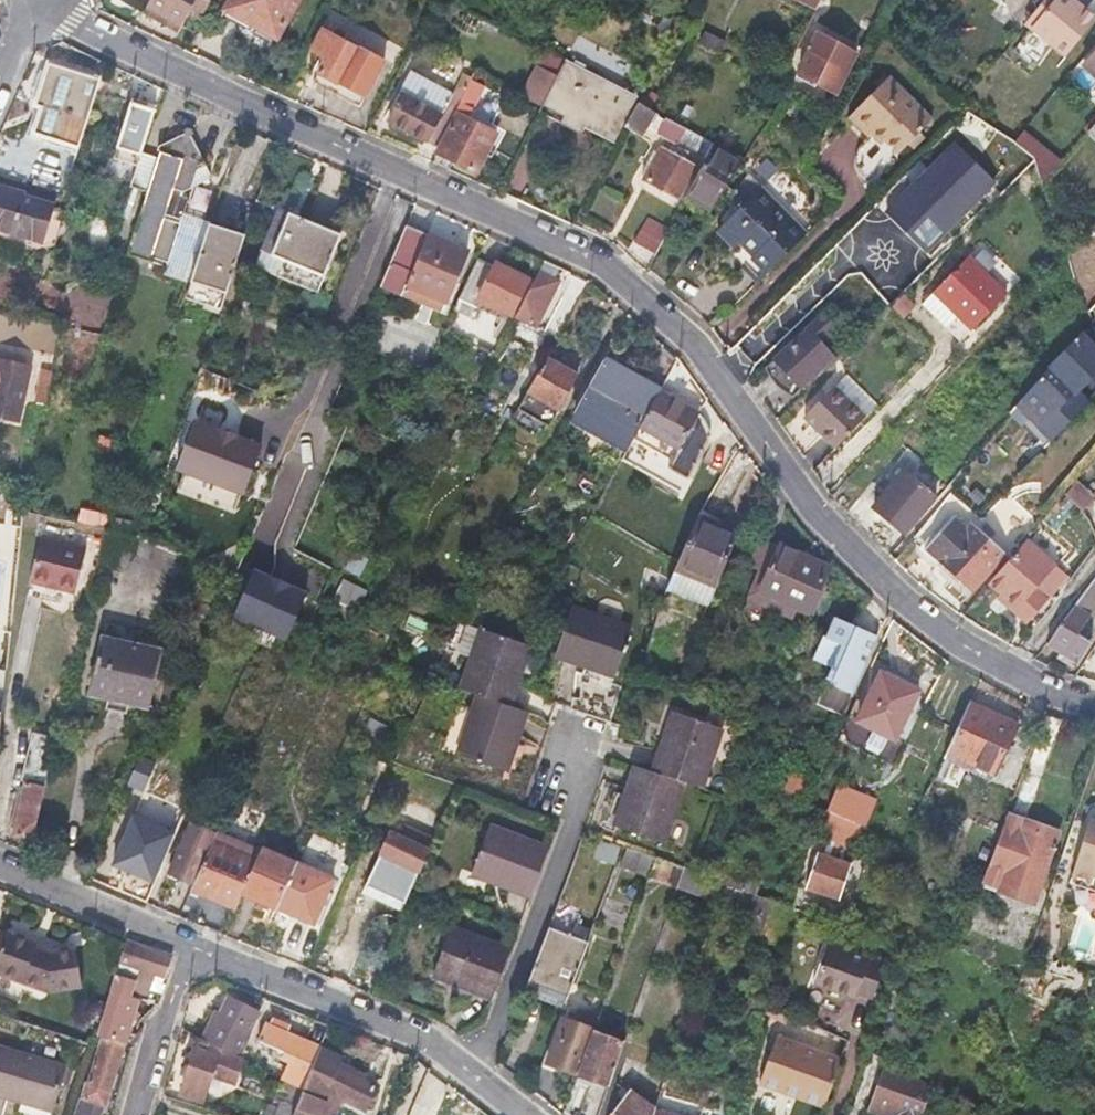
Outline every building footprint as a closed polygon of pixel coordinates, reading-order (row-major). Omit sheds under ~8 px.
[(141,15),(175,33),(187,14),(199,21),(211,0),(149,0),(141,15)] [(265,34),(278,40),(300,0),(230,0),(228,3),(257,19),(253,27),(265,34)] [(1027,29),(1052,0),(1042,0),(1022,25),(1027,29)] [(1045,44),(1062,59),(1094,20),(1076,4),(1071,0),(1052,0),(1027,29),(1045,44)] [(228,3),(221,16),(250,33),(253,27),(257,19),(228,3)] [(324,57),(311,81),(332,92),(333,90),(360,105),(384,62),(357,47),(355,50),(341,43),(346,35),(331,27),(327,34),(323,32),(312,51),(324,57)] [(797,58),(798,59),(800,60),(798,66),(819,77),(814,86),(831,95),(853,55),(810,32),(797,58)] [(549,50),(540,68),(557,77),(565,62),(566,59),(549,50)] [(566,59),(565,62),(589,75),(592,69),(567,57),(566,59)] [(614,143),(636,101),(589,75),(565,62),(557,77),(544,102),(540,110),(538,115),(579,136),(583,128),(614,143)] [(48,66),(44,79),(47,80),(51,81),(55,68),(48,66)] [(51,81),(47,80),(44,79),(36,105),(41,107),(40,108),(87,124),(99,82),(55,68),(51,81)] [(557,77),(540,68),(527,93),(544,102),(557,77)] [(911,149),(917,142),(923,136),(918,132),(933,117),(889,74),(848,116),(868,136),(874,130),(897,154),(906,144),(911,149)] [(389,124),(427,144),(450,100),(407,77),(389,108),(395,111),(389,124)] [(544,102),(527,93),(523,101),(540,110),(544,102)] [(456,118),(439,156),(457,165),(476,173),(485,152),(490,154),(500,133),(472,120),(477,109),(489,114),(494,102),(475,94),(470,103),(464,100),(461,106),(455,117),(456,118)] [(461,106),(450,100),(427,144),(438,150),(455,117),(461,106)] [(627,127),(635,131),(644,135),(656,112),(636,101),(614,143),(618,145),(627,127)] [(119,150),(141,157),(144,147),(154,112),(132,106),(119,150)] [(680,140),(707,155),(710,149),(712,145),(661,115),(655,126),(660,129),(657,135),(677,145),(680,140)] [(172,260),(183,226),(194,191),(189,184),(208,173),(209,168),(194,134),(196,128),(188,126),(186,132),(159,146),(157,151),(144,147),(141,157),(132,187),(144,191),(125,249),(130,256),(165,266),(172,260)] [(868,136),(861,143),(887,169),(899,156),(897,154),(874,130),(868,136)] [(933,156),(923,166),(944,186),(954,177),(944,167),(954,156),(939,142),(929,152),(933,156)] [(710,149),(707,155),(686,194),(714,208),(740,166),(710,149)] [(677,199),(685,184),(693,167),(662,151),(645,182),(677,199)] [(457,165),(439,156),(435,165),(453,173),(457,165)] [(11,159),(6,179),(63,194),(68,174),(11,159)] [(12,233),(28,238),(39,204),(10,194),(11,191),(0,187),(0,229),(12,233)] [(761,188),(753,195),(799,242),(807,234),(761,188)] [(712,237),(720,245),(725,250),(727,253),(734,246),(747,260),(743,263),(760,282),(799,242),(753,195),(712,237)] [(314,292),(327,264),(339,237),(276,209),(252,265),(314,292)] [(668,230),(656,224),(645,219),(634,241),(657,253),(668,230)] [(222,294),(232,265),(243,236),(207,223),(186,281),(222,294)] [(404,288),(423,296),(441,304),(463,253),(426,238),(426,239),(401,228),(376,290),(399,301),(404,288)] [(721,254),(754,288),(760,282),(743,263),(747,260),(734,246),(727,253),(725,250),(721,254)] [(1004,295),(985,276),(966,257),(933,291),(971,329),(1004,295)] [(478,301),(494,309),(511,316),(527,282),(494,267),(493,269),(477,262),(460,301),(475,307),(478,301)] [(514,313),(524,318),(534,324),(556,283),(536,272),(514,313)] [(743,336),(750,343),(757,350),(777,330),(763,317),(743,336)] [(831,357),(819,344),(806,331),(775,360),(800,387),(831,357)] [(1075,342),(1003,418),(1028,442),(1062,406),(1094,371),(1094,361),(1075,342)] [(545,438),(555,420),(578,378),(544,359),(510,418),(545,438)] [(800,387),(775,360),(766,369),(790,396),(800,387)] [(11,365),(0,362),(0,417),(11,365)] [(575,415),(631,446),(659,393),(650,389),(603,363),(575,415)] [(0,417),(0,419),(17,422),(31,370),(11,365),(0,417)] [(829,387),(817,400),(805,413),(816,424),(813,428),(833,448),(862,418),(829,387)] [(659,393),(631,446),(623,460),(681,491),(708,436),(692,428),(697,414),(659,393)] [(1073,417),(1062,406),(1028,442),(1039,452),(1073,417)] [(801,416),(813,428),(816,424),(805,413),(801,416)] [(905,535),(935,498),(904,471),(874,508),(905,535)] [(932,565),(934,563),(936,561),(970,590),(1004,551),(971,522),(966,528),(940,505),(914,537),(924,546),(918,553),(932,565)] [(81,508),(78,523),(107,528),(110,514),(81,508)] [(742,534),(721,526),(700,517),(670,593),(712,611),(742,534)] [(43,584),(51,586),(74,591),(84,546),(38,536),(28,580),(43,584)] [(1001,602),(1013,612),(1025,622),(1046,597),(1034,586),(1054,562),(1026,538),(988,582),(1005,597),(1001,602)] [(821,591),(824,582),(827,574),(804,552),(803,554),(764,540),(754,567),(764,571),(752,601),(796,622),(801,609),(810,586),(821,591)] [(1079,650),(1086,640),(1073,630),(1094,601),(1094,577),(1047,642),(1072,659),(1079,650)] [(39,599),(43,584),(28,580),(23,595),(39,599)] [(812,614),(821,591),(810,586),(801,609),(812,614)] [(796,622),(752,601),(748,613),(751,624),(763,630),(769,618),(793,629),(796,622)] [(557,653),(587,663),(617,672),(633,625),(574,606),(557,653)] [(860,696),(882,637),(838,617),(830,635),(827,634),(817,655),(841,666),(834,680),(844,685),(843,688),(860,696)] [(464,689),(481,695),(508,704),(528,646),(484,631),(464,689)] [(162,650),(132,643),(103,636),(89,694),(148,708),(162,650)] [(924,691),(906,683),(888,674),(864,724),(900,741),(924,691)] [(505,770),(525,710),(508,704),(481,695),(461,755),(505,770)] [(968,768),(966,772),(965,775),(991,786),(1017,725),(970,704),(948,759),(968,768)] [(676,711),(656,771),(684,781),(703,788),(723,725),(676,711)] [(33,748),(26,780),(36,783),(45,785),(52,751),(33,748)] [(684,781),(656,771),(639,765),(619,826),(663,841),(684,781)] [(45,785),(36,783),(26,780),(15,831),(34,835),(45,785)] [(1035,896),(1058,831),(1024,820),(1024,821),(1005,815),(981,878),(1035,896)] [(845,817),(840,829),(836,841),(869,854),(878,830),(845,817)] [(1068,881),(1094,889),(1094,820),(1091,819),(1068,881)] [(419,874),(425,863),(430,852),(424,849),(430,837),(402,822),(395,835),(386,832),(376,853),(419,874)] [(172,871),(195,881),(212,842),(216,833),(192,823),(172,871)] [(547,850),(516,839),(486,829),(471,872),(531,893),(547,850)] [(237,907),(242,894),(256,860),(212,842),(195,881),(192,888),(237,907)] [(625,848),(620,862),(635,868),(640,853),(625,848)] [(277,908),(296,864),(260,850),(256,860),(242,894),(277,908)] [(653,855),(647,874),(677,885),(678,883),(683,866),(653,855)] [(847,903),(853,887),(859,872),(827,859),(815,890),(847,903)] [(756,881),(702,862),(698,872),(719,879),(754,892),(756,881)] [(334,880),(296,864),(277,908),(316,924),(334,880)] [(683,866),(678,883),(714,896),(719,879),(698,872),(683,866)] [(1035,896),(981,878),(978,886),(1033,904),(1035,896)] [(714,899),(749,911),(754,892),(719,879),(714,896),(714,899)] [(840,920),(847,903),(815,890),(808,906),(840,920)] [(571,922),(566,935),(581,941),(586,927),(571,922)] [(567,994),(576,968),(586,943),(581,941),(566,935),(547,929),(528,980),(567,994)] [(510,951),(480,941),(450,930),(436,972),(495,992),(510,951)] [(43,950),(34,947),(36,942),(4,931),(0,943),(0,973),(46,988),(79,985),(73,951),(52,952),(43,950)] [(110,990),(131,997),(134,988),(149,992),(154,974),(167,978),(174,956),(137,943),(136,946),(125,941),(110,990)] [(837,994),(838,991),(839,988),(855,993),(866,960),(824,945),(810,984),(837,994)] [(882,966),(866,960),(855,993),(871,998),(882,966)] [(564,1002),(567,994),(528,980),(525,988),(564,1002)] [(853,1000),(855,993),(839,988),(838,991),(837,994),(853,1000)] [(137,999),(131,997),(110,990),(97,1034),(125,1042),(137,999)] [(203,1040),(241,1058),(260,1012),(228,999),(219,1021),(212,1019),(203,1040)] [(565,1068),(579,1073),(593,1030),(598,1018),(576,1010),(572,1022),(561,1019),(546,1062),(565,1068)] [(282,1059),(310,1071),(320,1048),(321,1046),(265,1023),(259,1040),(285,1050),(282,1059)] [(579,1073),(592,1078),(590,1085),(580,1114),(599,1114),(625,1041),(593,1030),(579,1073)] [(125,1042),(97,1034),(94,1046),(100,1048),(90,1081),(84,1079),(75,1111),(89,1114),(97,1114),(100,1104),(106,1106),(125,1042)] [(757,1082),(767,1086),(778,1090),(781,1084),(797,1090),(795,1097),(822,1108),(838,1062),(775,1037),(757,1082)] [(242,1058),(241,1058),(203,1040),(200,1039),(181,1091),(201,1097),(208,1074),(233,1082),(242,1058)] [(32,1054),(0,1045),(0,1095),(52,1109),(66,1064),(32,1054)] [(298,1102),(293,1114),(324,1114),(332,1096),(368,1109),(378,1087),(336,1069),(341,1056),(320,1048),(310,1071),(304,1087),(298,1102)] [(877,1094),(899,1101),(895,1114),(919,1114),(930,1084),(886,1060),(882,1069),(885,1071),(877,1094)] [(564,1072),(577,1077),(579,1073),(565,1068),(564,1072)] [(576,1080),(590,1085),(592,1078),(579,1073),(577,1077),(576,1080)] [(280,1114),(293,1114),(298,1102),(304,1087),(289,1080),(279,1104),(284,1106),(280,1114)] [(655,1109),(656,1106),(629,1090),(614,1114),(653,1114),(655,1109)]
